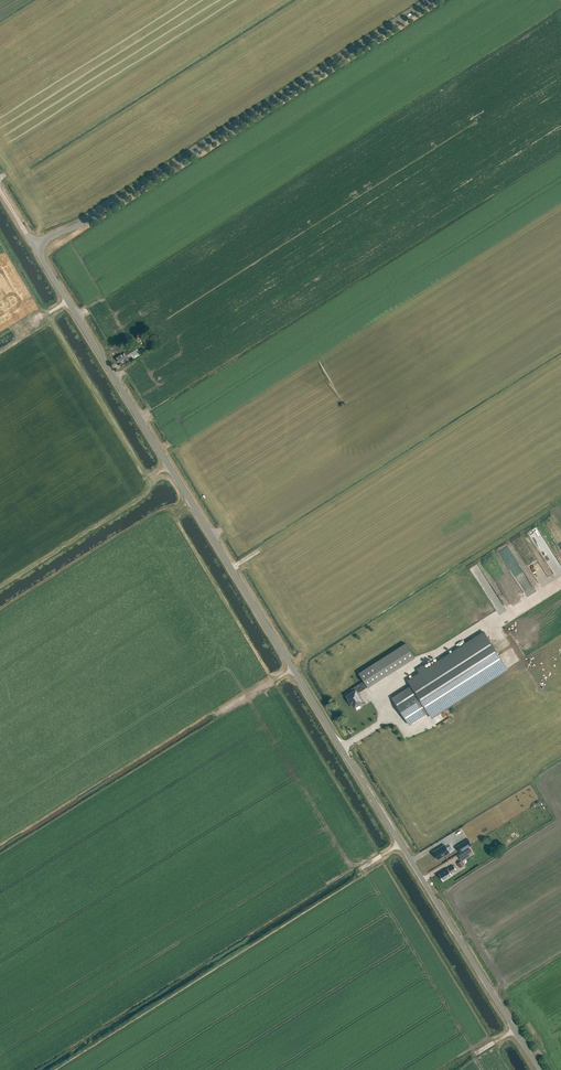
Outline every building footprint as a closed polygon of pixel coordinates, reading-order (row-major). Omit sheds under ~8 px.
[(146,344),(151,340),(148,335),(143,339),(146,344)] [(139,351),(136,346),(126,353),(124,351),(121,352),(120,350),(116,353),(118,356),(116,357),(119,362),(123,360),(132,355),(139,351)] [(140,350),(139,351),(132,355),(134,359),(143,353),(140,350)] [(411,685),(392,697),(409,724),(428,712),(431,717),(507,668),(484,632),(426,669),(424,665),(417,670),(419,674),(408,681),(411,685)] [(373,664),(359,673),(364,681),(368,687),(382,678),(373,664)] [(358,693),(361,691),(357,685),(352,689),(353,692),(347,696),(350,700),(349,700),(351,703),(352,703),(354,707),(363,702),(358,693)] [(462,843),(456,847),(460,852),(466,849),(472,845),(468,839),(462,843)] [(438,859),(449,852),(445,845),(433,852),(438,859)] [(461,860),(469,855),(466,851),(458,855),(461,860)] [(443,880),(452,874),(451,873),(456,869),(453,865),(439,874),(443,880)]
